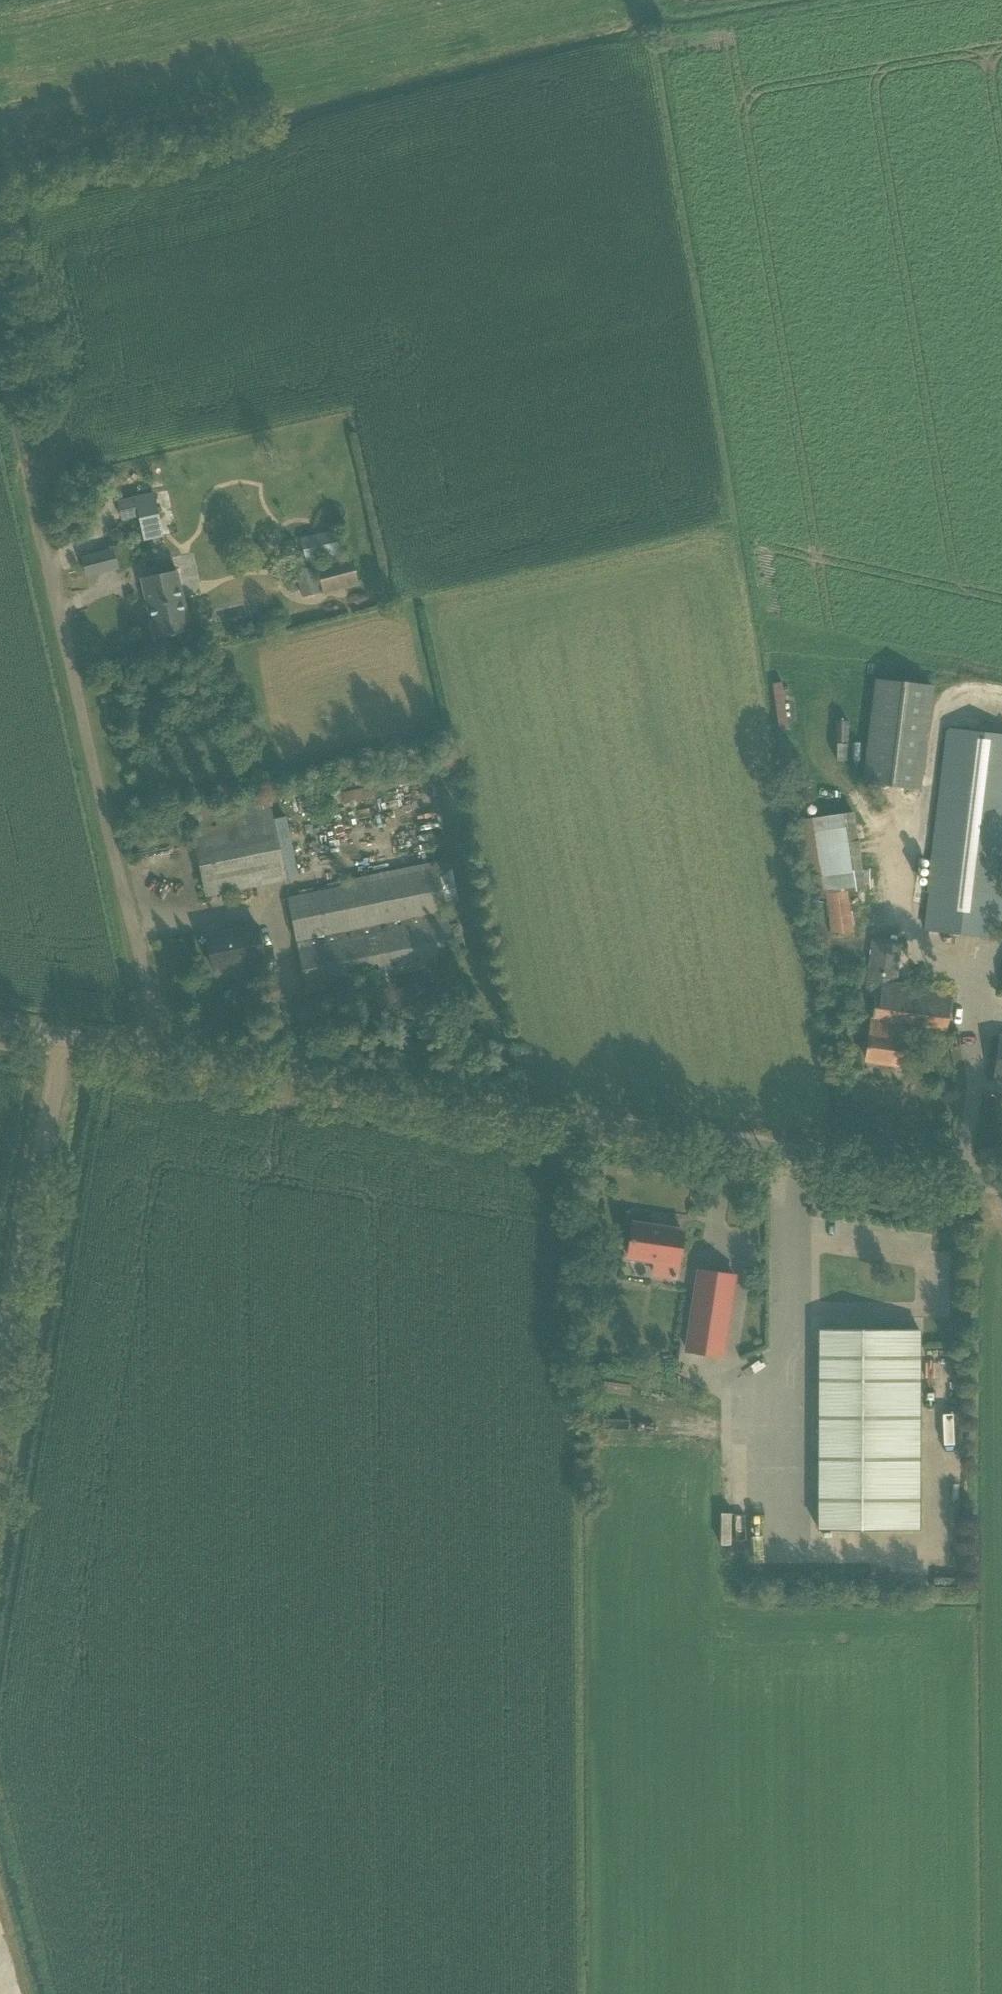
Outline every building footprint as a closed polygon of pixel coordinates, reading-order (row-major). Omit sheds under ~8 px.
[(135,497),(118,501),(122,520),(139,516),(145,540),(164,536),(154,492),(135,497)] [(77,555),(79,575),(113,572),(111,551),(77,555)] [(368,556),(317,567),(323,593),(359,585),(358,582),(373,579),(368,556)] [(141,579),(155,639),(192,631),(178,570),(141,579)] [(863,783),(921,790),(932,685),(874,679),(863,783)] [(925,930),(995,938),(997,920),(1001,920),(1001,735),(948,729),(927,909),(925,930)] [(340,799),(365,796),(364,788),(339,791),(340,799)] [(191,820),(207,895),(285,879),(269,804),(191,820)] [(289,898),(308,991),(456,961),(454,954),(466,951),(460,922),(448,925),(444,904),(456,901),(450,872),(438,875),(435,861),(348,879),(349,886),(289,898)] [(849,893),(826,896),(831,936),(855,932),(849,893)] [(207,937),(214,971),(264,961),(257,926),(236,931),(237,936),(229,938),(228,933),(207,937)] [(872,938),(865,995),(876,996),(869,1040),(866,1060),(904,1065),(910,1027),(945,1032),(948,1012),(951,989),(898,981),(903,942),(872,938)] [(654,1275),(676,1278),(683,1231),(634,1224),(629,1257),(656,1261),(654,1275)] [(686,1350),(722,1356),(734,1275),(698,1270),(686,1350)] [(819,1529),(919,1530),(919,1330),(819,1329),(819,1529)]
